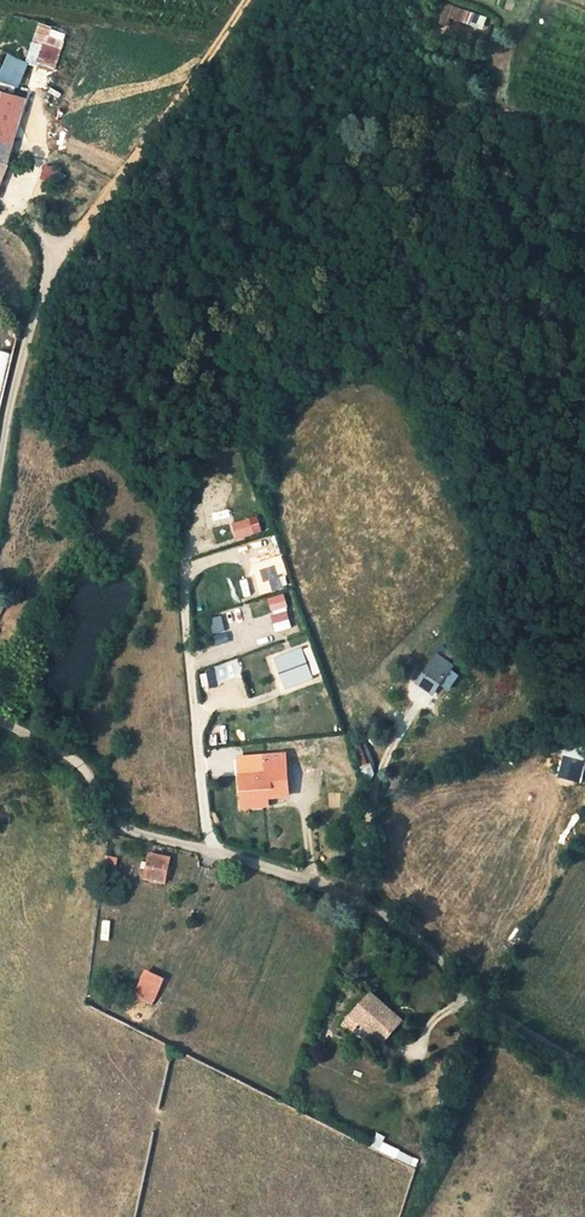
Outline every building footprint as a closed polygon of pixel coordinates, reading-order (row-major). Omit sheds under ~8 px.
[(447,24),(448,20),(484,27),(486,12),(437,3),(434,21),(447,24)] [(450,18),(445,30),(474,41),(478,29),(450,18)] [(51,69),(62,41),(47,35),(51,26),(40,22),(26,60),(51,69)] [(0,89),(0,160),(6,162),(24,96),(0,89)] [(44,165),(38,179),(53,185),(59,172),(44,165)] [(9,354),(0,352),(0,405),(9,354)] [(457,484),(449,468),(445,470),(452,487),(457,484)] [(230,522),(234,539),(253,534),(248,517),(230,522)] [(253,627),(270,622),(263,599),(247,604),(253,627)] [(269,614),(274,632),(291,627),(286,609),(269,614)] [(443,646),(434,657),(444,665),(453,653),(443,646)] [(313,679),(302,649),(277,658),(288,688),(313,679)] [(449,669),(444,665),(434,657),(420,677),(425,680),(428,676),(438,683),(449,669)] [(431,694),(438,683),(428,676),(425,680),(420,677),(416,683),(427,691),(431,694)] [(565,744),(563,755),(581,759),(582,753),(573,751),(574,747),(565,744)] [(286,768),(285,754),(264,756),(265,775),(240,777),(241,792),(245,791),(246,806),(268,804),(268,797),(287,796),(285,768),(286,768)] [(164,882),(169,857),(150,853),(148,862),(141,861),(140,867),(146,869),(144,878),(164,882)] [(145,971),(137,990),(148,996),(154,998),(162,978),(157,976),(145,971)] [(351,1032),(360,1023),(382,1043),(391,1033),(402,1020),(370,993),(342,1025),(351,1032)] [(377,1150),(395,1159),(398,1153),(398,1151),(381,1143),(377,1150)] [(413,1168),(415,1162),(398,1153),(395,1159),(413,1168)]
